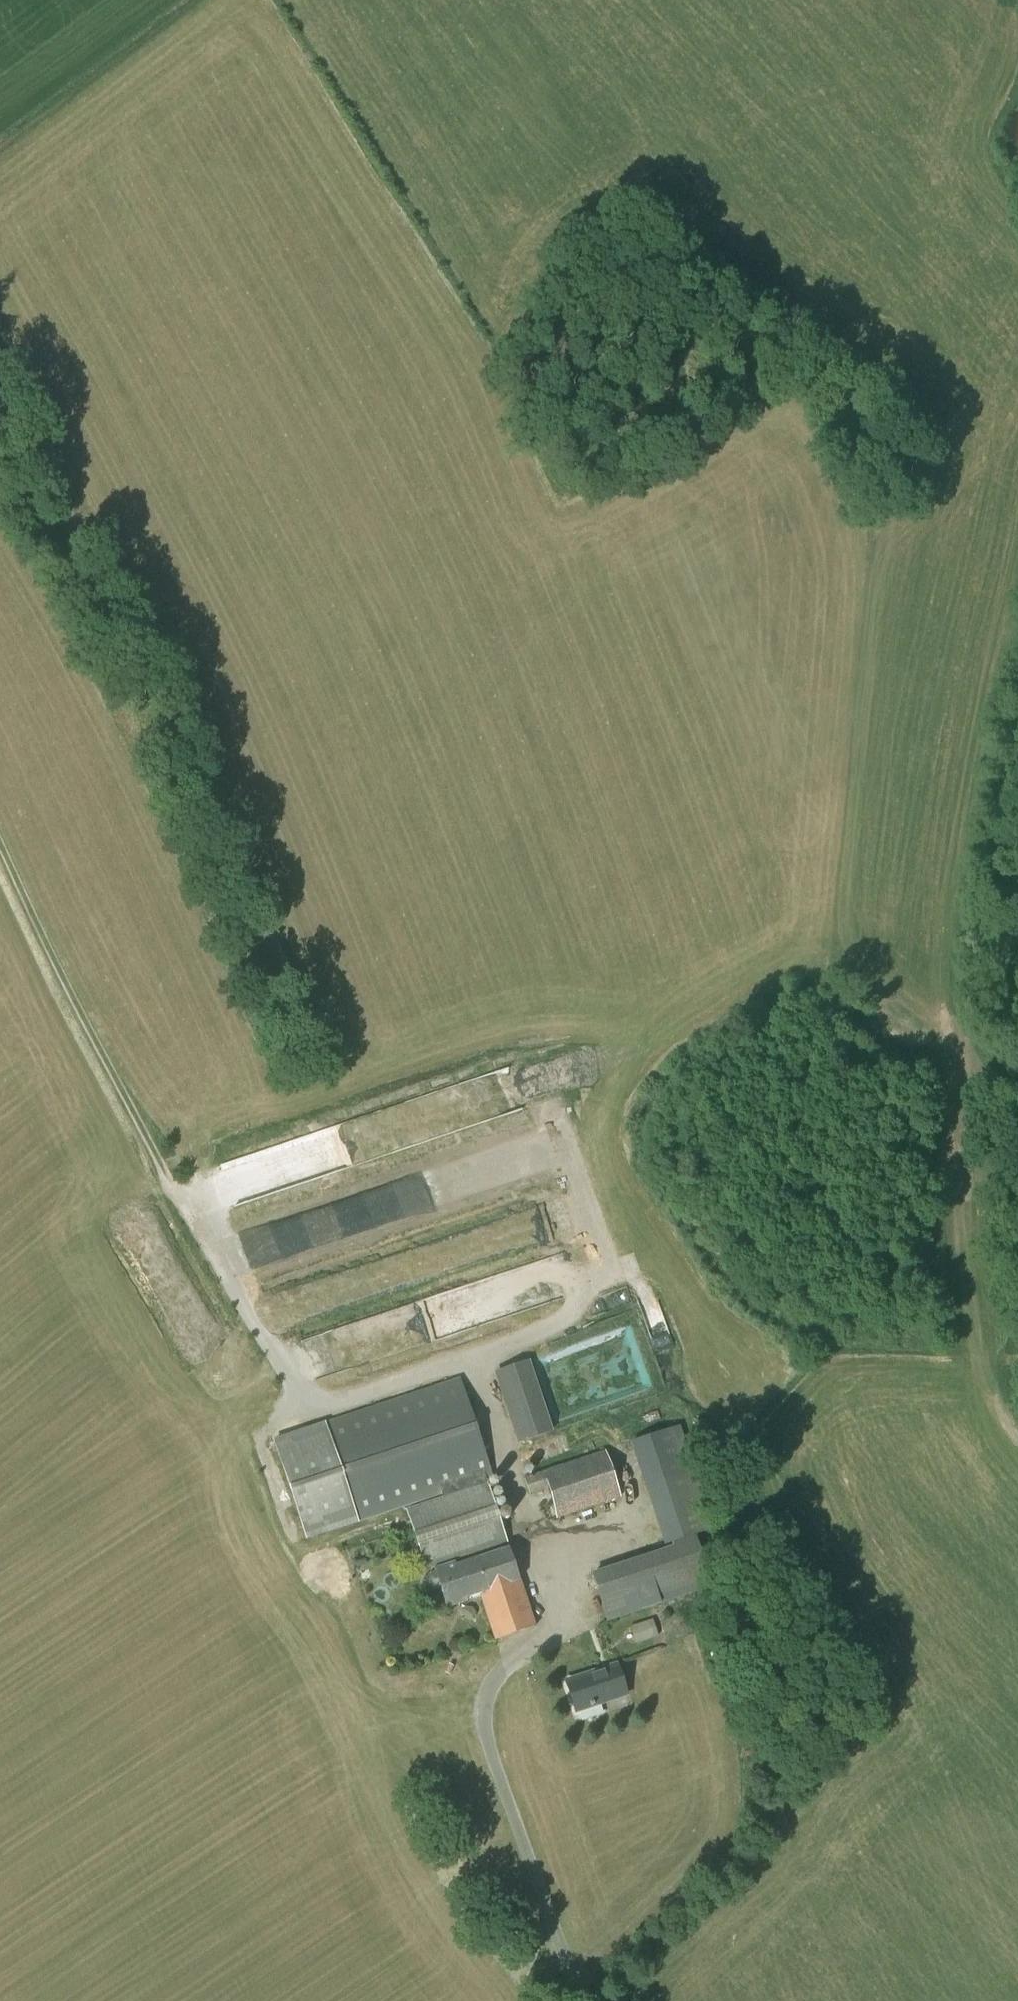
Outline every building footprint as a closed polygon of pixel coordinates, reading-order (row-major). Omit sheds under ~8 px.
[(553,1432),(529,1360),(494,1371),(517,1444),(553,1432)] [(535,1627),(490,1489),(488,1480),(494,1478),(460,1377),(275,1439),(304,1538),(447,1490),(449,1495),(406,1510),(419,1550),(441,1560),(466,1552),(468,1560),(454,1565),(453,1562),(435,1568),(436,1571),(429,1573),(426,1579),(428,1588),(434,1590),(441,1589),(447,1608),(468,1601),(466,1598),(479,1594),(494,1640),(535,1627)] [(621,1498),(609,1462),(605,1450),(526,1476),(531,1495),(548,1489),(556,1519),(621,1498)] [(594,1582),(609,1624),(699,1593),(684,1551),(594,1582)] [(576,1712),(627,1696),(616,1663),(566,1679),(576,1712)]
